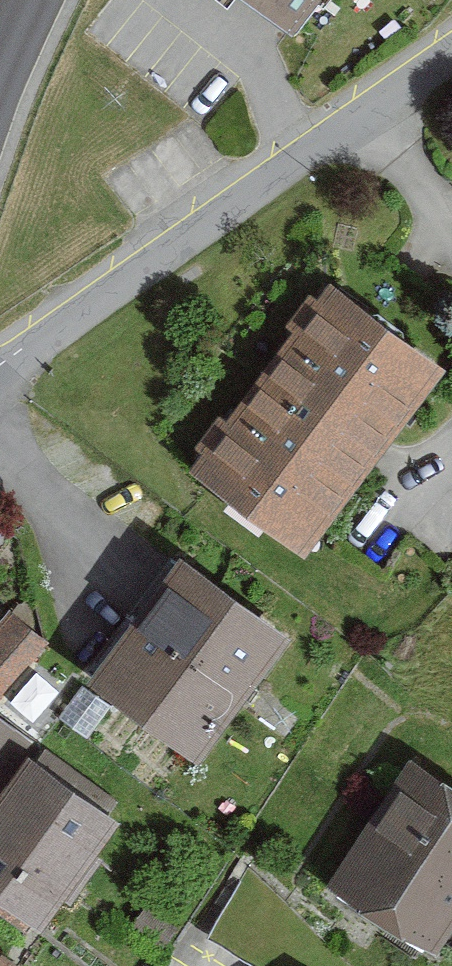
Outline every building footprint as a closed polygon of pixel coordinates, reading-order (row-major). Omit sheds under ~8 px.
[(305,20),(321,0),(280,0),(305,20)] [(203,469),(314,554),(451,374),(451,365),(345,284),(203,469)] [(292,641),(178,557),(132,618),(90,674),(204,759),(292,641)] [(52,636),(17,603),(0,621),(0,691),(52,636)] [(0,720),(0,798),(16,779),(38,750),(0,720)] [(0,798),(0,893),(50,932),(134,826),(38,750),(16,779),(0,798)] [(419,755),(339,886),(447,952),(451,943),(451,775),(419,755)]
